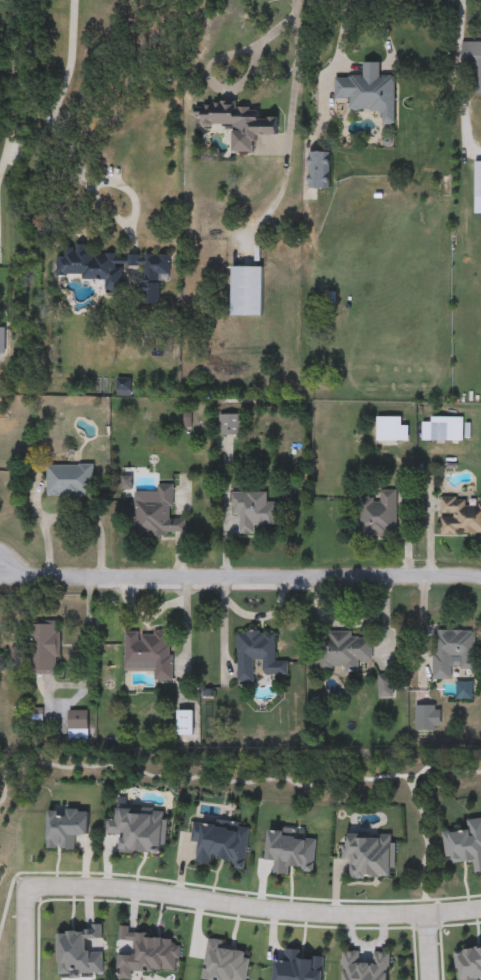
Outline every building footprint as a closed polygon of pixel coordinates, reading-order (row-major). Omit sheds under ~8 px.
[(462,41),(480,40),(480,93),(472,93),(472,64),(462,64),(462,41)] [(335,76),(363,75),(363,62),(382,62),(382,75),(394,74),(396,124),(384,124),(384,112),(349,113),(349,100),(336,100),(335,76)] [(257,152),(233,152),(233,125),(201,126),(201,105),(258,104),(258,118),(277,118),(277,134),(256,134),(257,152)] [(308,188),(308,151),(330,151),(330,188),(308,188)] [(169,257),(169,274),(160,274),(158,304),(142,303),(144,266),(122,265),(121,282),(60,279),(61,256),(68,256),(69,246),(91,247),(91,253),(169,257)] [(231,266),(263,266),(263,316),(231,316),(231,266)] [(218,435),(218,414),(240,414),(240,435),(218,435)] [(377,441),(377,417),(401,417),(401,425),(407,425),(407,441),(377,441)] [(421,441),(421,417),(463,417),(463,441),(421,441)] [(91,464),(91,496),(46,497),(46,465),(91,464)] [(134,537),(133,493),(156,492),(156,484),(174,484),(174,518),(185,518),(185,536),(134,537)] [(359,536),(359,499),(377,499),(377,489),(396,489),(396,536),(359,536)] [(266,491),(266,501),(276,501),(276,524),(255,524),(255,534),(240,534),(241,515),(231,515),(231,491),(266,491)] [(478,497),(480,497),(480,535),(440,534),(440,497),(465,497),(465,505),(477,506),(478,497)] [(59,674),(28,674),(28,621),(59,621),(59,674)] [(452,669),(452,680),(432,679),(432,629),(477,630),(476,669),(452,669)] [(124,670),(125,631),(173,631),(172,680),(154,680),(154,670),(124,670)] [(237,682),(237,631),(268,631),(268,639),(276,639),(276,661),(287,661),(287,673),(257,673),(257,682),(237,682)] [(360,672),(321,671),(321,631),(352,631),(352,638),(372,638),(372,661),(360,661),(360,672)] [(378,697),(378,674),(393,674),(393,697),(378,697)] [(415,731),(415,705),(440,705),(440,731),(415,731)] [(68,740),(68,710),(88,710),(88,740),(68,740)] [(193,710),(193,735),(177,735),(177,710),(193,710)] [(118,852),(119,836),(106,835),(107,817),(116,818),(117,806),(167,809),(164,854),(118,852)] [(46,849),(47,809),(88,809),(88,839),(76,839),(75,849),(46,849)] [(468,819),(480,818),(480,872),(475,872),(474,862),(456,864),(456,857),(445,858),(443,833),(469,830),(468,819)] [(226,867),(227,858),(214,857),(213,864),(196,863),(199,825),(208,826),(209,820),(249,824),(246,868),(226,867)] [(314,874),(302,874),(302,867),(291,866),(291,874),(274,874),(274,862),(265,862),(267,827),(297,828),(297,839),(315,840),(314,874)] [(395,878),(351,878),(351,863),(343,863),(343,834),(395,834),(395,878)] [(57,930),(102,929),(102,938),(88,939),(88,952),(104,952),(104,973),(58,975),(57,930)] [(116,971),(117,953),(136,953),(136,941),(123,940),(123,934),(179,936),(178,973),(116,971)] [(250,955),(248,979),(202,979),(206,939),(239,942),(238,953),(250,955)] [(454,949),(480,946),(480,979),(458,979),(454,949)] [(324,959),(322,979),(272,979),(273,959),(284,960),(285,949),(303,950),(303,957),(324,959)] [(389,951),(388,979),(342,979),(343,950),(360,950),(360,961),(373,961),(374,951),(389,951)]
